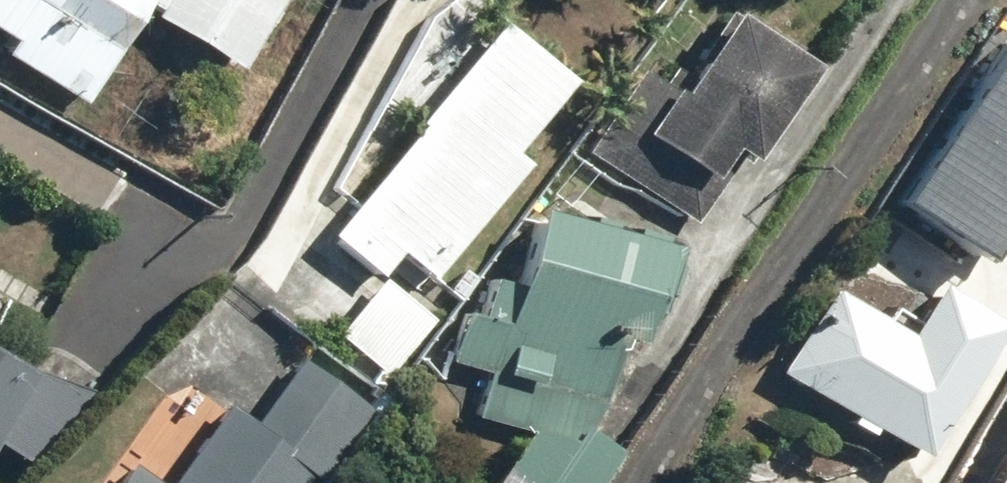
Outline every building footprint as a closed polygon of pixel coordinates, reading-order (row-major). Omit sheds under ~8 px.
[(75,111),(125,22),(137,0),(0,0),(0,69),(75,111)] [(125,22),(224,78),(267,0),(137,0),(125,22)] [(630,76),(578,155),(691,228),(791,74),(707,19),(658,94),(630,76)] [(331,195),(348,208),(318,247),(367,283),(371,277),(384,261),(423,290),(519,164),(506,154),(560,83),(485,27),(410,126),(393,113),(331,195)] [(970,39),(864,213),(960,271),(1006,193),(1006,61),(970,39)] [(474,287),(429,365),(476,378),(464,422),(518,436),(487,482),(590,482),(606,459),(586,446),(611,353),(631,358),(659,252),(519,215),(498,294),(474,287)] [(427,320),(375,280),(326,345),(378,384),(427,320)] [(886,344),(814,299),(763,379),(897,464),(985,326),(922,287),(886,344)] [(0,290),(0,314),(11,297),(0,290)] [(18,474),(83,404),(21,366),(0,353),(0,463),(18,474)] [(292,358),(241,423),(219,406),(159,482),(305,482),(361,412),(292,358)] [(126,463),(111,482),(152,482),(126,463)]
